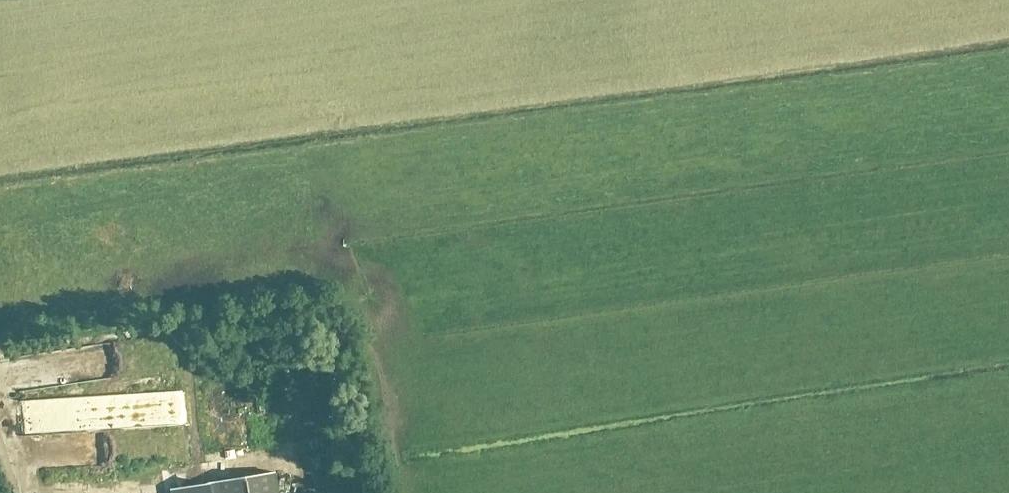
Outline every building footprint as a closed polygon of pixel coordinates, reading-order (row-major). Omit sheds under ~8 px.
[(161,393),(161,403),(175,403),(175,383),(128,384),(128,394),(161,393)] [(315,484),(329,483),(328,471),(314,471),(315,484)] [(214,483),(216,492),(278,492),(274,473),(214,483)] [(214,483),(192,486),(193,492),(216,492),(214,483)]
